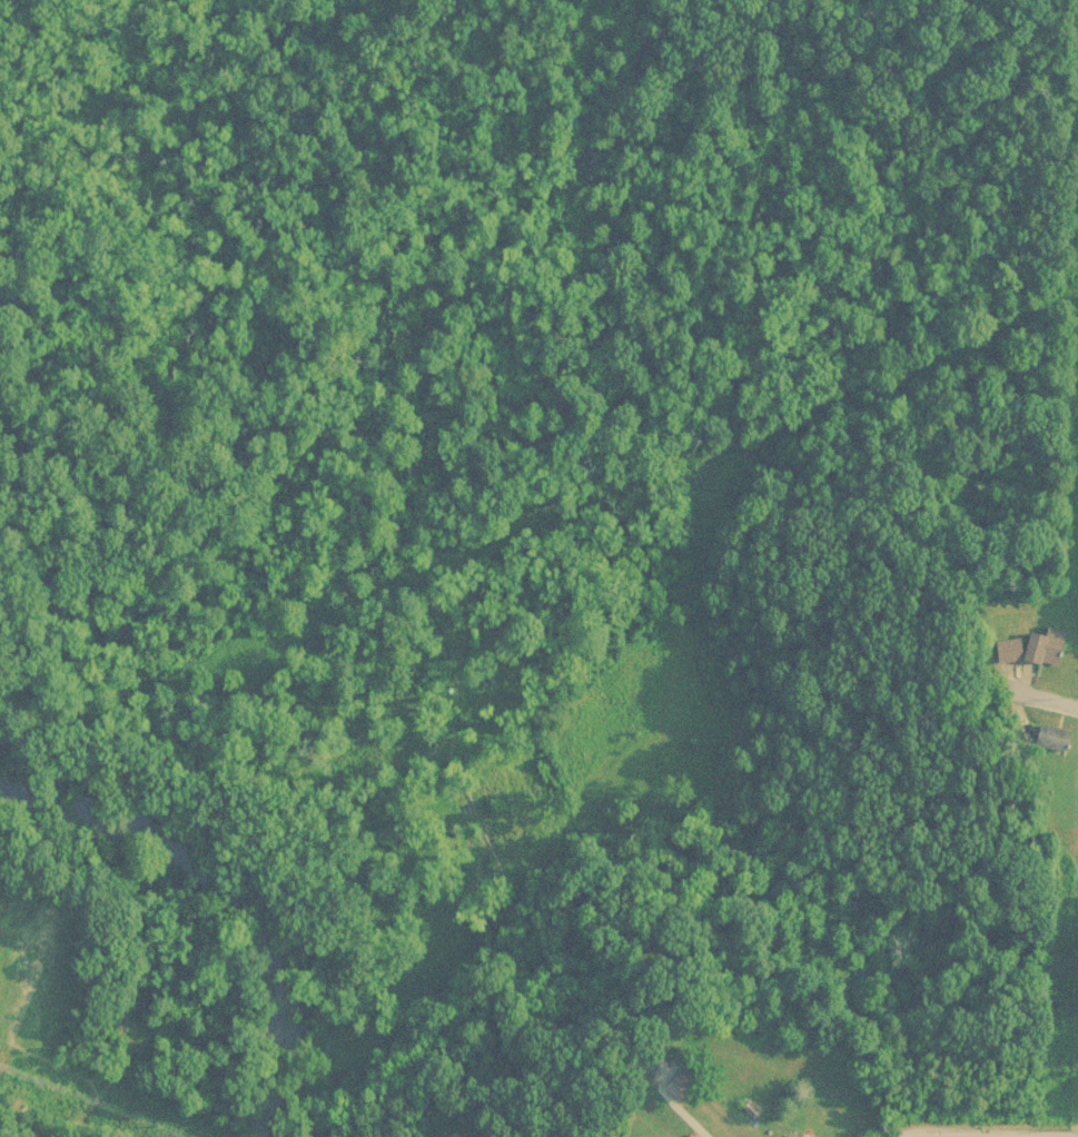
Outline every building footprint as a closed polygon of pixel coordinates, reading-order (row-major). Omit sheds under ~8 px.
[(1028,660),(1062,669),(1071,632),(1054,628),(1052,635),(1035,631),(1028,660)] [(1005,659),(1019,659),(1019,652),(1008,652),(1008,644),(1005,644),(1005,659)]
